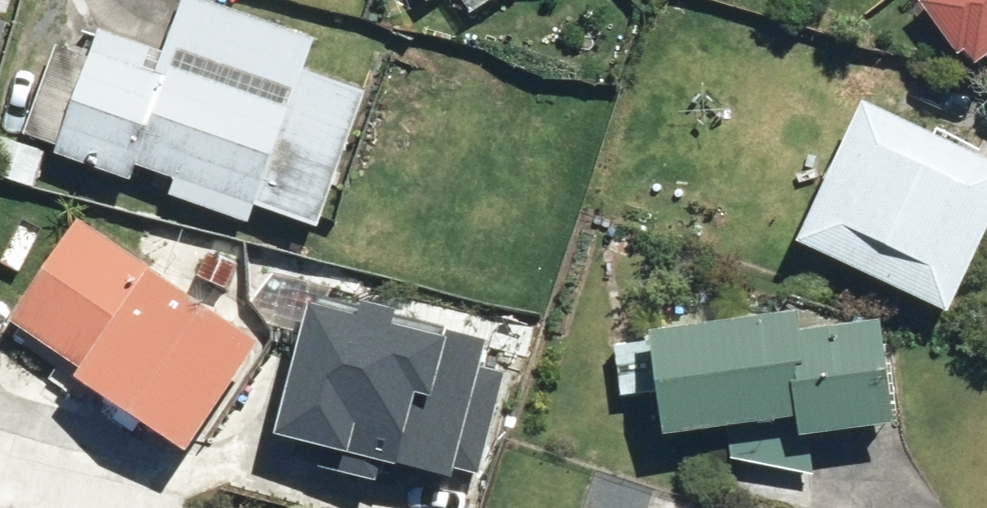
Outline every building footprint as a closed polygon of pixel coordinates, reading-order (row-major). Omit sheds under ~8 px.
[(360,100),(300,74),(311,39),(181,0),(177,0),(160,55),(90,34),(85,53),(48,42),(19,136),(49,145),(43,162),(132,188),(137,171),(172,182),(164,208),(248,233),(253,216),(318,236),(360,100)] [(423,13),(443,0),(414,0),(423,13)] [(468,23),(502,0),(452,0),(468,23)] [(912,7),(966,80),(986,65),(986,0),(922,0),(912,7)] [(862,104),(792,249),(946,323),(986,238),(986,164),(862,104)] [(0,140),(0,182),(30,190),(41,151),(0,140)] [(78,224),(0,325),(0,327),(176,463),(255,361),(78,224)] [(481,347),(309,301),(270,442),(449,489),(455,468),(478,474),(504,376),(475,368),(481,347)] [(791,319),(614,336),(620,404),(646,401),(650,448),(793,434),(795,454),(890,445),(879,327),(793,335),(791,319)]
